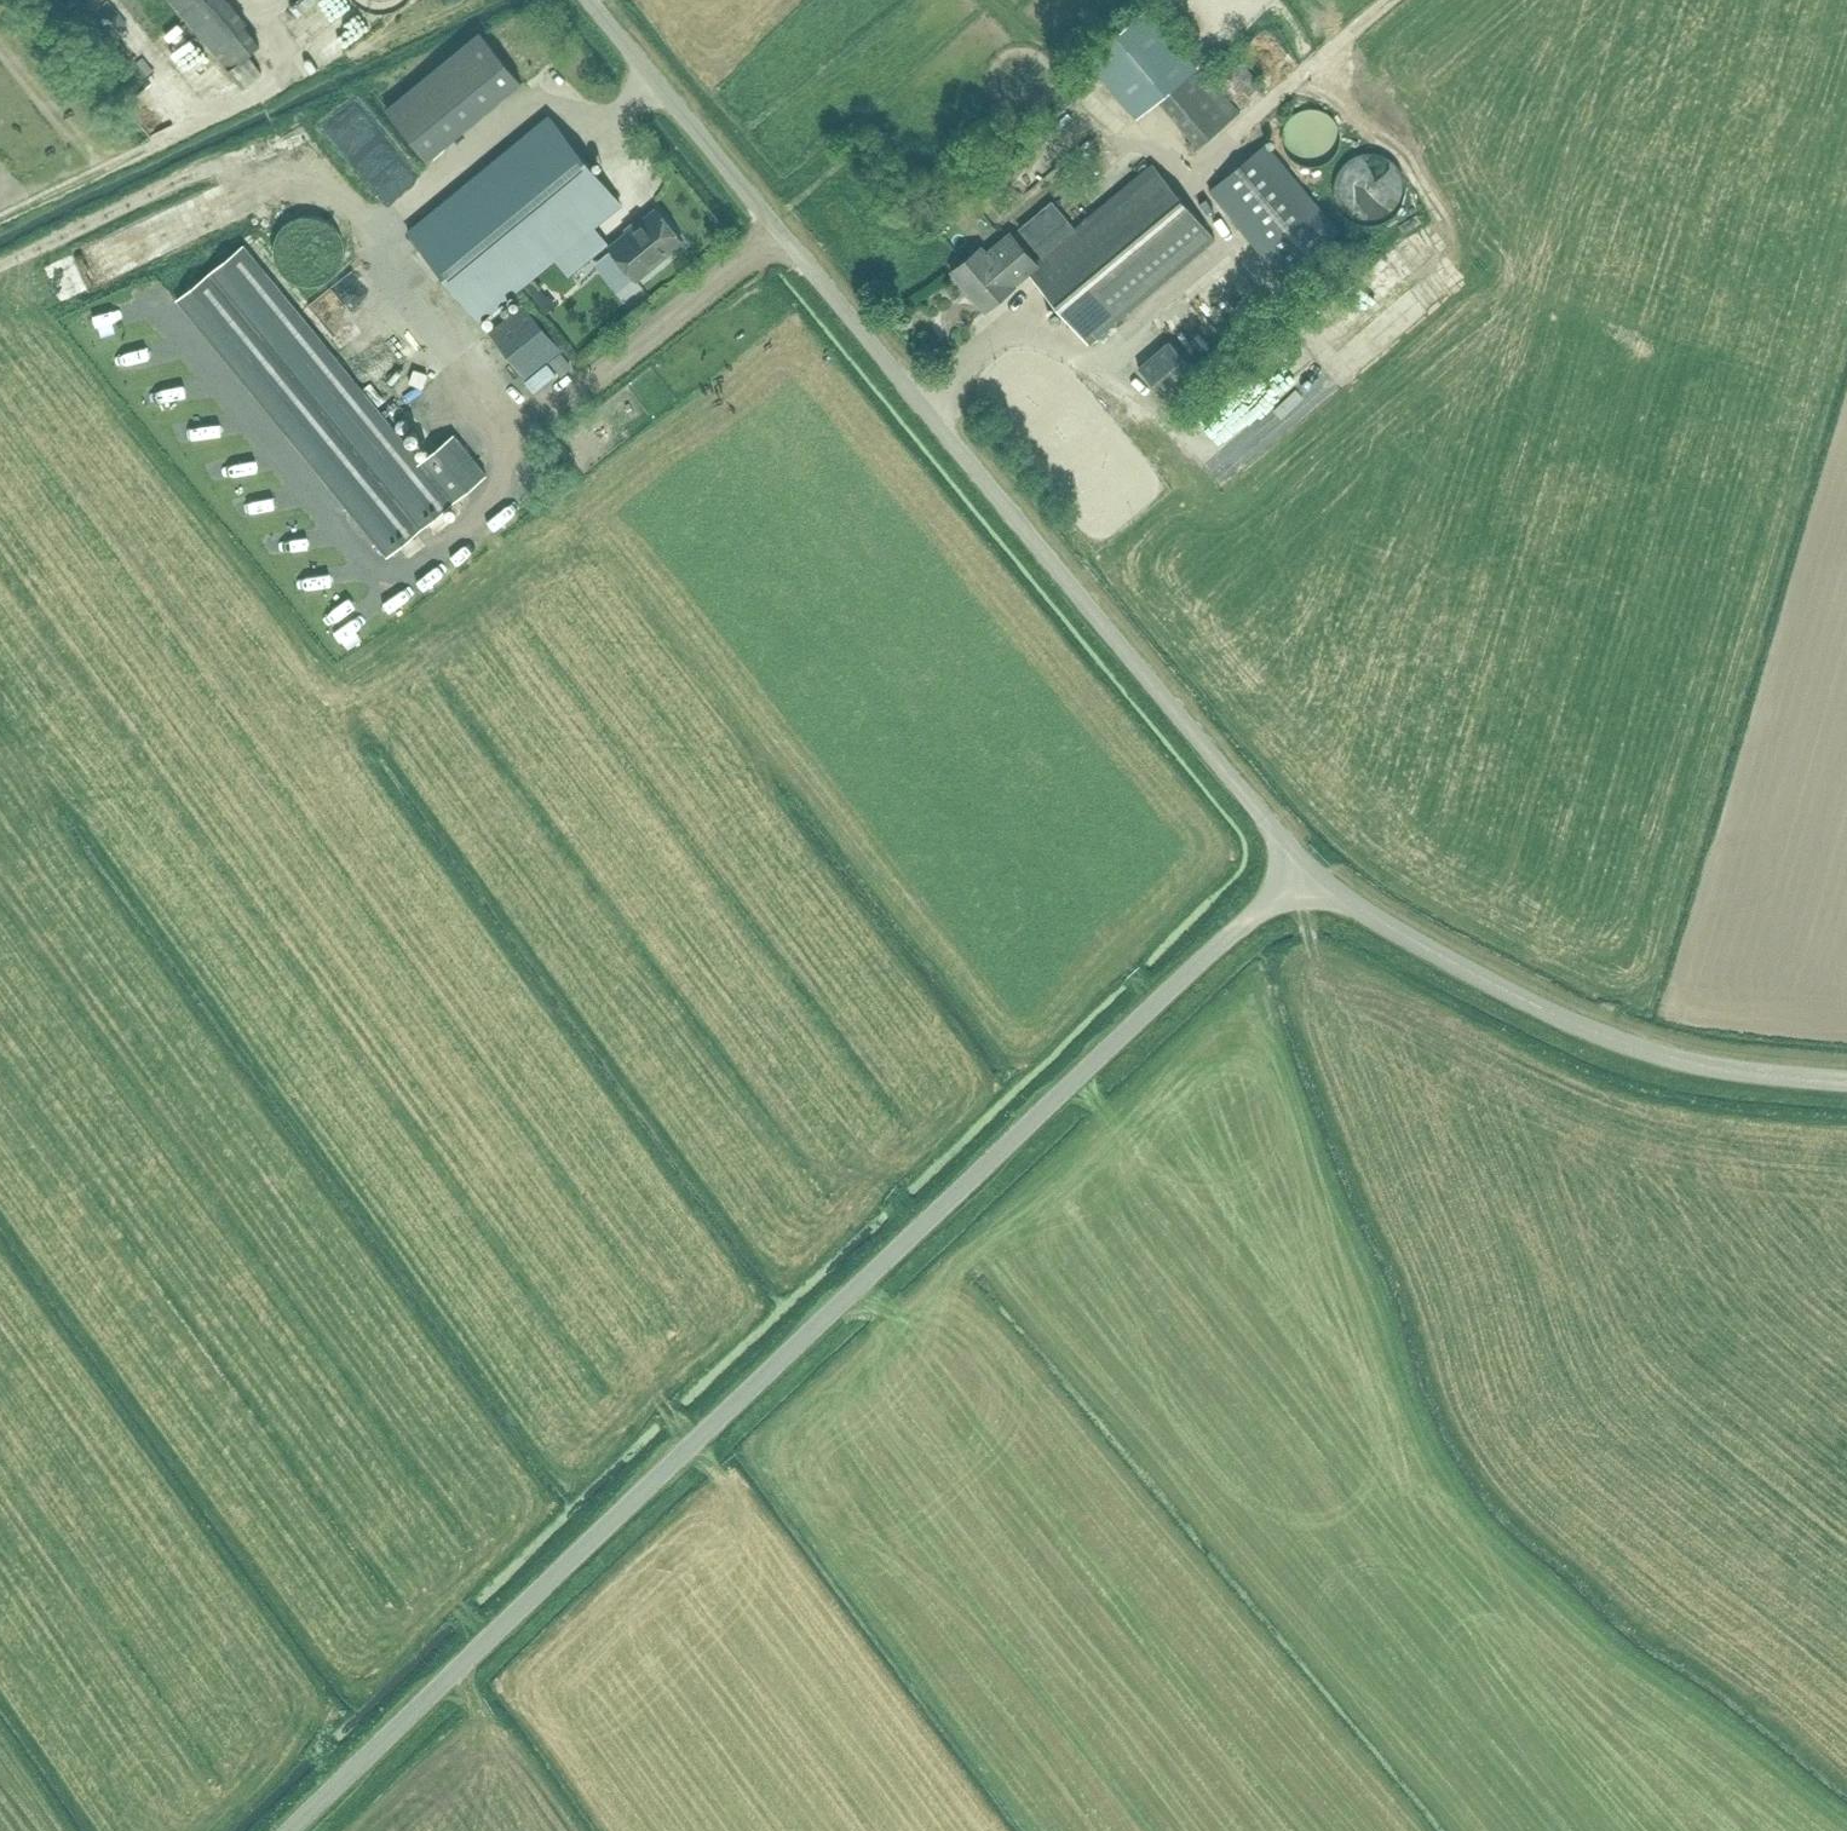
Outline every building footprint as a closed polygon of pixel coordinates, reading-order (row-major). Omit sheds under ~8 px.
[(262,73),(248,53),(259,44),(243,24),(246,22),(228,0),(171,0),(228,70),(241,87),(262,73)] [(293,0),(311,19),(299,30),(327,59),(374,15),(360,0),(293,0)] [(1238,110),(1199,62),(1195,66),(1145,7),(1086,57),(1136,116),(1157,98),(1196,145),(1238,110)] [(483,25),(387,107),(428,156),(524,74),(483,25)] [(1253,85),(1267,72),(1246,51),(1233,64),(1253,85)] [(548,117),(408,233),(477,317),(618,200),(548,117)] [(473,150),(481,161),(496,150),(488,139),(473,150)] [(862,148),(856,142),(849,148),(855,155),(862,148)] [(1266,143),(1209,189),(1280,275),(1313,248),(1320,257),(1335,244),(1328,236),(1336,229),(1266,143)] [(980,245),(950,270),(983,310),(1013,285),(1013,284),(1029,271),(1089,341),(1213,236),(1151,162),(1074,227),(1052,201),(1019,229),(1041,255),(1032,262),(1021,250),(1022,249),(1009,233),(986,252),(980,245)] [(682,240),(655,207),(608,246),(635,279),(682,240)] [(302,284),(308,284),(314,284),(320,282),(325,280),(330,276),(335,272),(338,268),(341,262),(343,256),(344,251),(344,245),(342,239),(340,233),(337,228),(333,223),(329,219),(323,216),(318,214),(312,213),(306,213),(300,214),(294,216),(289,219),(284,223),(280,227),(277,232),(274,238),(273,244),(273,250),(273,256),(275,261),(278,267),(281,272),(286,276),(291,279),(296,282),(302,284)] [(420,460),(243,244),(176,299),(386,555),(485,473),(453,433),(420,460)] [(559,347),(521,302),(488,329),(525,375),(559,347)] [(1201,378),(1168,339),(1137,365),(1170,404),(1201,378)] [(1249,444),(1238,462),(1249,469),(1260,451),(1249,444)]
